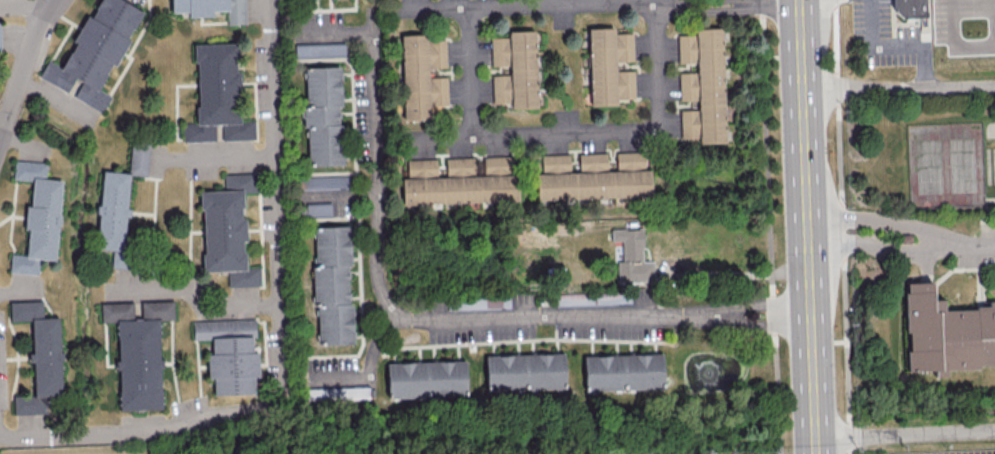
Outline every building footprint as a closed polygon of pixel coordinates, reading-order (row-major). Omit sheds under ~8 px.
[(122,0),(95,0),(65,67),(47,59),(38,78),(68,91),(73,79),(80,82),(73,98),(103,112),(110,95),(99,90),(111,64),(116,66),(142,9),(122,0)] [(188,12),(188,17),(213,16),(212,10),(226,10),(227,24),(245,24),(244,0),(170,0),(171,12),(188,12)] [(896,11),(896,0),(928,0),(929,18),(905,19),(896,11)] [(634,98),(633,70),(615,70),(615,61),(633,61),(632,32),(614,33),(614,28),(588,28),(590,105),(616,105),(616,99),(634,98)] [(725,142),(722,28),(695,28),(695,34),(677,35),(678,63),(696,62),(697,72),(678,72),(679,100),(697,100),(698,109),(680,110),(681,138),(699,137),(699,143),(725,142)] [(491,75),(492,107),(536,106),(535,30),(508,31),(508,37),(490,37),(491,66),(509,65),(509,74),(491,75)] [(403,120),(430,119),(430,106),(447,105),(446,77),(428,77),(428,68),(446,67),(445,39),(429,40),(429,34),(401,35),(403,120)] [(195,44),(197,122),(183,123),(184,141),(215,141),(215,124),(222,123),(222,139),(255,139),(254,120),(240,120),(239,72),(236,72),(235,43),(195,44)] [(295,43),(295,57),(345,56),(345,43),(295,43)] [(341,165),(340,107),(341,107),(341,66),(305,67),(306,107),(303,107),(303,125),(307,125),(308,165),(341,165)] [(148,175),(148,142),(130,142),(129,175),(148,175)] [(650,196),(650,169),(645,169),(644,151),(615,152),(616,170),(607,171),(606,153),(578,153),(579,172),(569,172),(569,154),(541,155),(541,173),(536,173),(537,199),(650,196)] [(402,204),(518,202),(517,173),(514,174),(513,156),(483,157),(483,175),(474,175),(474,157),(445,158),(446,177),(436,177),(436,159),(406,159),(407,178),(402,178),(402,204)] [(61,180),(45,179),(46,162),(14,160),(12,179),(32,180),(30,205),(25,205),(24,228),(27,229),(26,255),(10,253),(9,272),(37,274),(38,259),(55,260),(61,180)] [(96,249),(112,250),(111,267),(123,267),(126,216),(127,216),(130,172),(101,171),(96,249)] [(201,191),(203,271),(227,270),(228,286),(260,285),(260,266),(245,267),(244,242),(246,242),(245,218),(243,218),(242,192),(255,192),(254,173),(224,174),(224,190),(201,191)] [(348,188),(348,176),(299,176),(299,189),(348,188)] [(331,215),(331,202),(306,203),(306,216),(331,215)] [(353,343),(352,304),(350,304),(348,225),(313,226),(316,344),(353,343)] [(617,282),(654,281),(654,260),(643,260),(642,228),(610,228),(610,241),(621,241),(622,261),(617,261),(617,282)] [(902,234),(915,233),(916,242),(903,244),(902,234)] [(921,282),(905,283),(909,376),(994,372),(994,307),(945,309),(944,281),(921,282)] [(581,300),(575,300),(575,304),(606,303),(606,297),(596,297),(595,293),(581,294),(581,300)] [(31,320),(32,353),(28,353),(29,363),(33,363),(34,395),(13,396),(14,414),(47,413),(47,396),(61,395),(59,317),(42,317),(41,301),(9,302),(10,321),(31,320)] [(161,409),(158,320),(173,319),(173,301),(140,302),(141,318),(133,318),(132,302),(100,303),(101,322),(116,321),(119,410),(161,409)] [(254,393),(254,377),(258,377),(257,352),(252,352),(252,338),(255,338),(255,319),(192,321),(193,339),(211,339),(211,353),(206,354),(207,378),(213,378),(213,394),(254,393)] [(565,389),(564,353),(485,355),(486,391),(565,389)] [(584,390),(663,388),(662,353),(584,355),(584,390)] [(387,398),(466,397),(465,361),(387,362),(387,398)]
